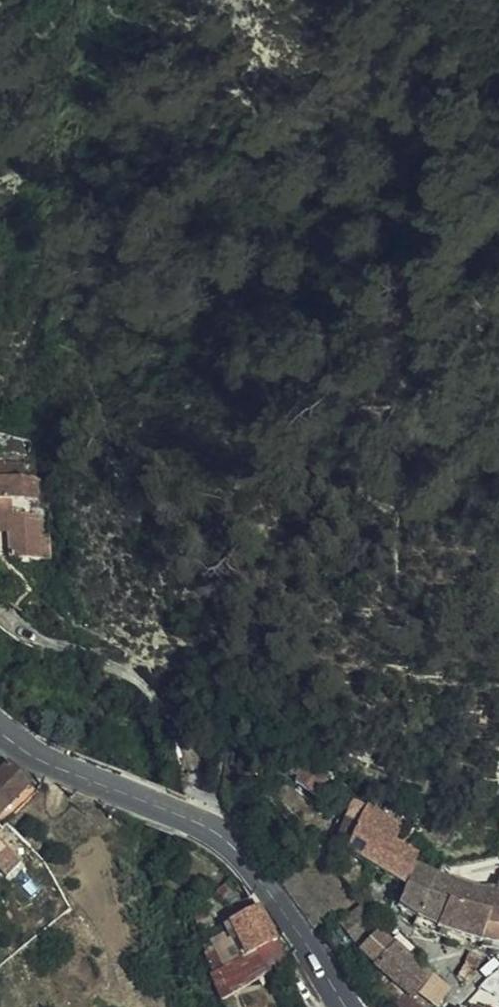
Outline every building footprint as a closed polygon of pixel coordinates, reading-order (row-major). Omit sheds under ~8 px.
[(9,558),(40,558),(39,536),(38,476),(25,476),(11,476),(10,459),(0,460),(0,500),(6,500),(8,533),(9,558)] [(24,460),(10,459),(11,476),(25,476),(24,460)] [(49,536),(39,536),(40,558),(49,558),(49,536)] [(307,765),(294,757),(281,779),(293,786),(307,765)] [(0,772),(0,813),(30,785),(10,763),(0,772)] [(307,765),(293,786),(313,799),(327,777),(307,765)] [(381,875),(383,876),(391,849),(393,844),(395,840),(402,828),(393,823),(397,820),(398,816),(398,812),(395,809),(390,807),(385,809),(382,813),(382,817),(370,810),(352,800),(344,820),(357,827),(345,854),(367,867),(381,875)] [(333,846),(345,854),(357,827),(344,820),(333,846)] [(0,840),(0,871),(6,878),(22,864),(0,840)] [(383,876),(398,884),(401,886),(405,887),(417,893),(427,898),(436,877),(413,867),(417,858),(393,844),(391,849),(383,876)] [(488,916),(498,918),(498,897),(470,889),(440,879),(436,877),(427,898),(441,902),(446,904),(462,910),(486,916),(488,916)] [(398,884),(393,896),(401,899),(405,887),(401,886),(398,884)] [(398,909),(418,920),(434,930),(446,904),(441,902),(427,898),(417,893),(405,887),(401,899),(398,909)] [(477,944),(479,944),(488,916),(486,916),(462,910),(446,904),(434,930),(418,920),(415,928),(419,930),(443,941),(462,949),(465,940),(477,944)] [(353,939),(371,920),(361,909),(342,927),(353,939)] [(231,926),(246,958),(277,943),(261,911),(231,926)] [(498,947),(498,918),(488,916),(479,944),(498,947)] [(218,1000),(220,1005),(268,975),(285,962),(277,943),(246,958),(209,978),(218,1000)] [(411,1000),(429,978),(393,946),(373,968),(407,997),(411,1000)] [(469,955),(465,965),(475,969),(480,960),(469,955)] [(475,969),(465,965),(457,981),(467,986),(475,969)] [(496,974),(489,979),(479,990),(498,1002),(498,974),(496,974)] [(420,995),(434,1006),(437,1006),(447,994),(448,990),(433,979),(420,995)] [(411,1000),(407,997),(398,1006),(419,1006),(411,1000)]
